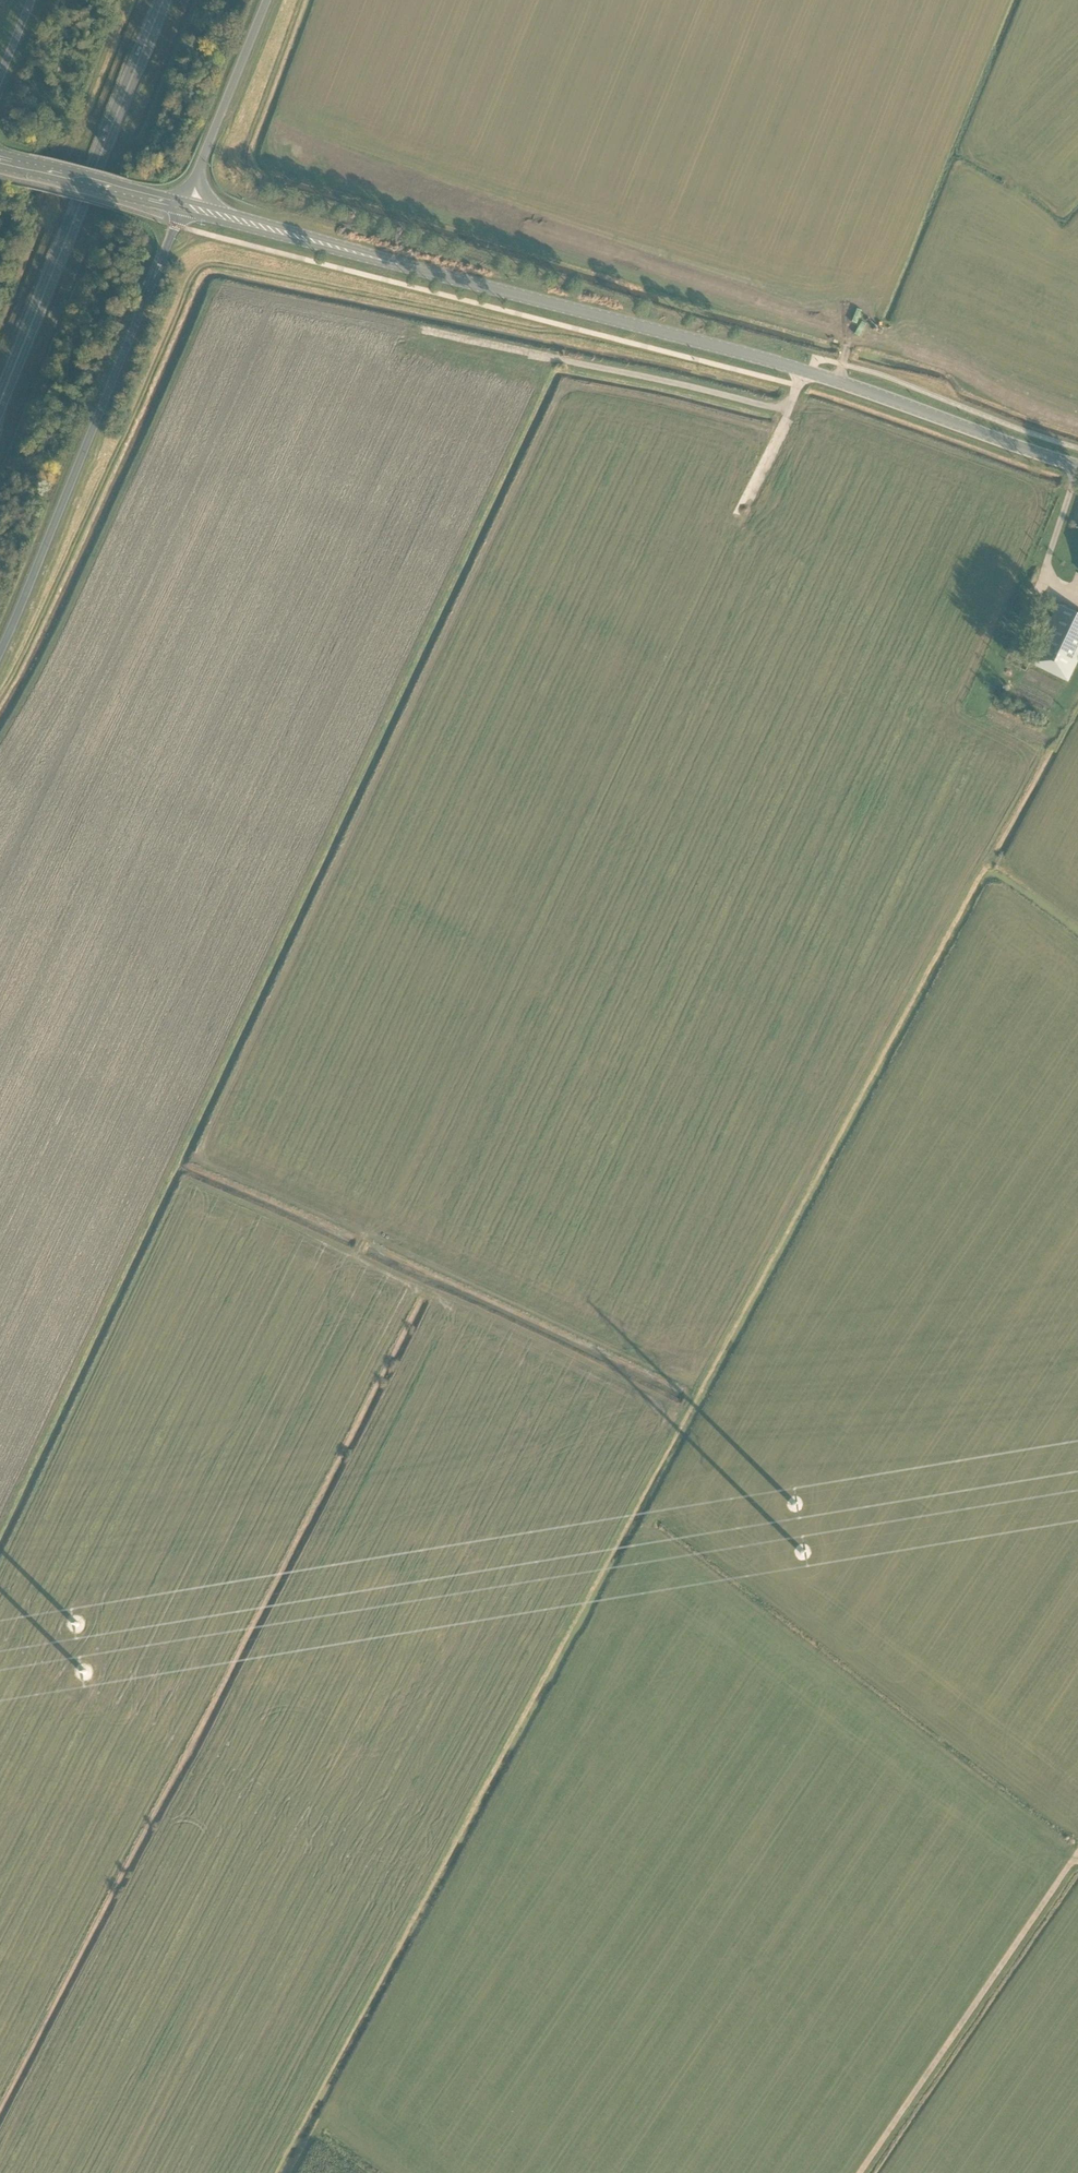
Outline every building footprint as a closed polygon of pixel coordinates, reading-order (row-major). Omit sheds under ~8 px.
[(1068,682),(1077,661),(1077,615),(1057,605),(1029,663),(1068,682)]
